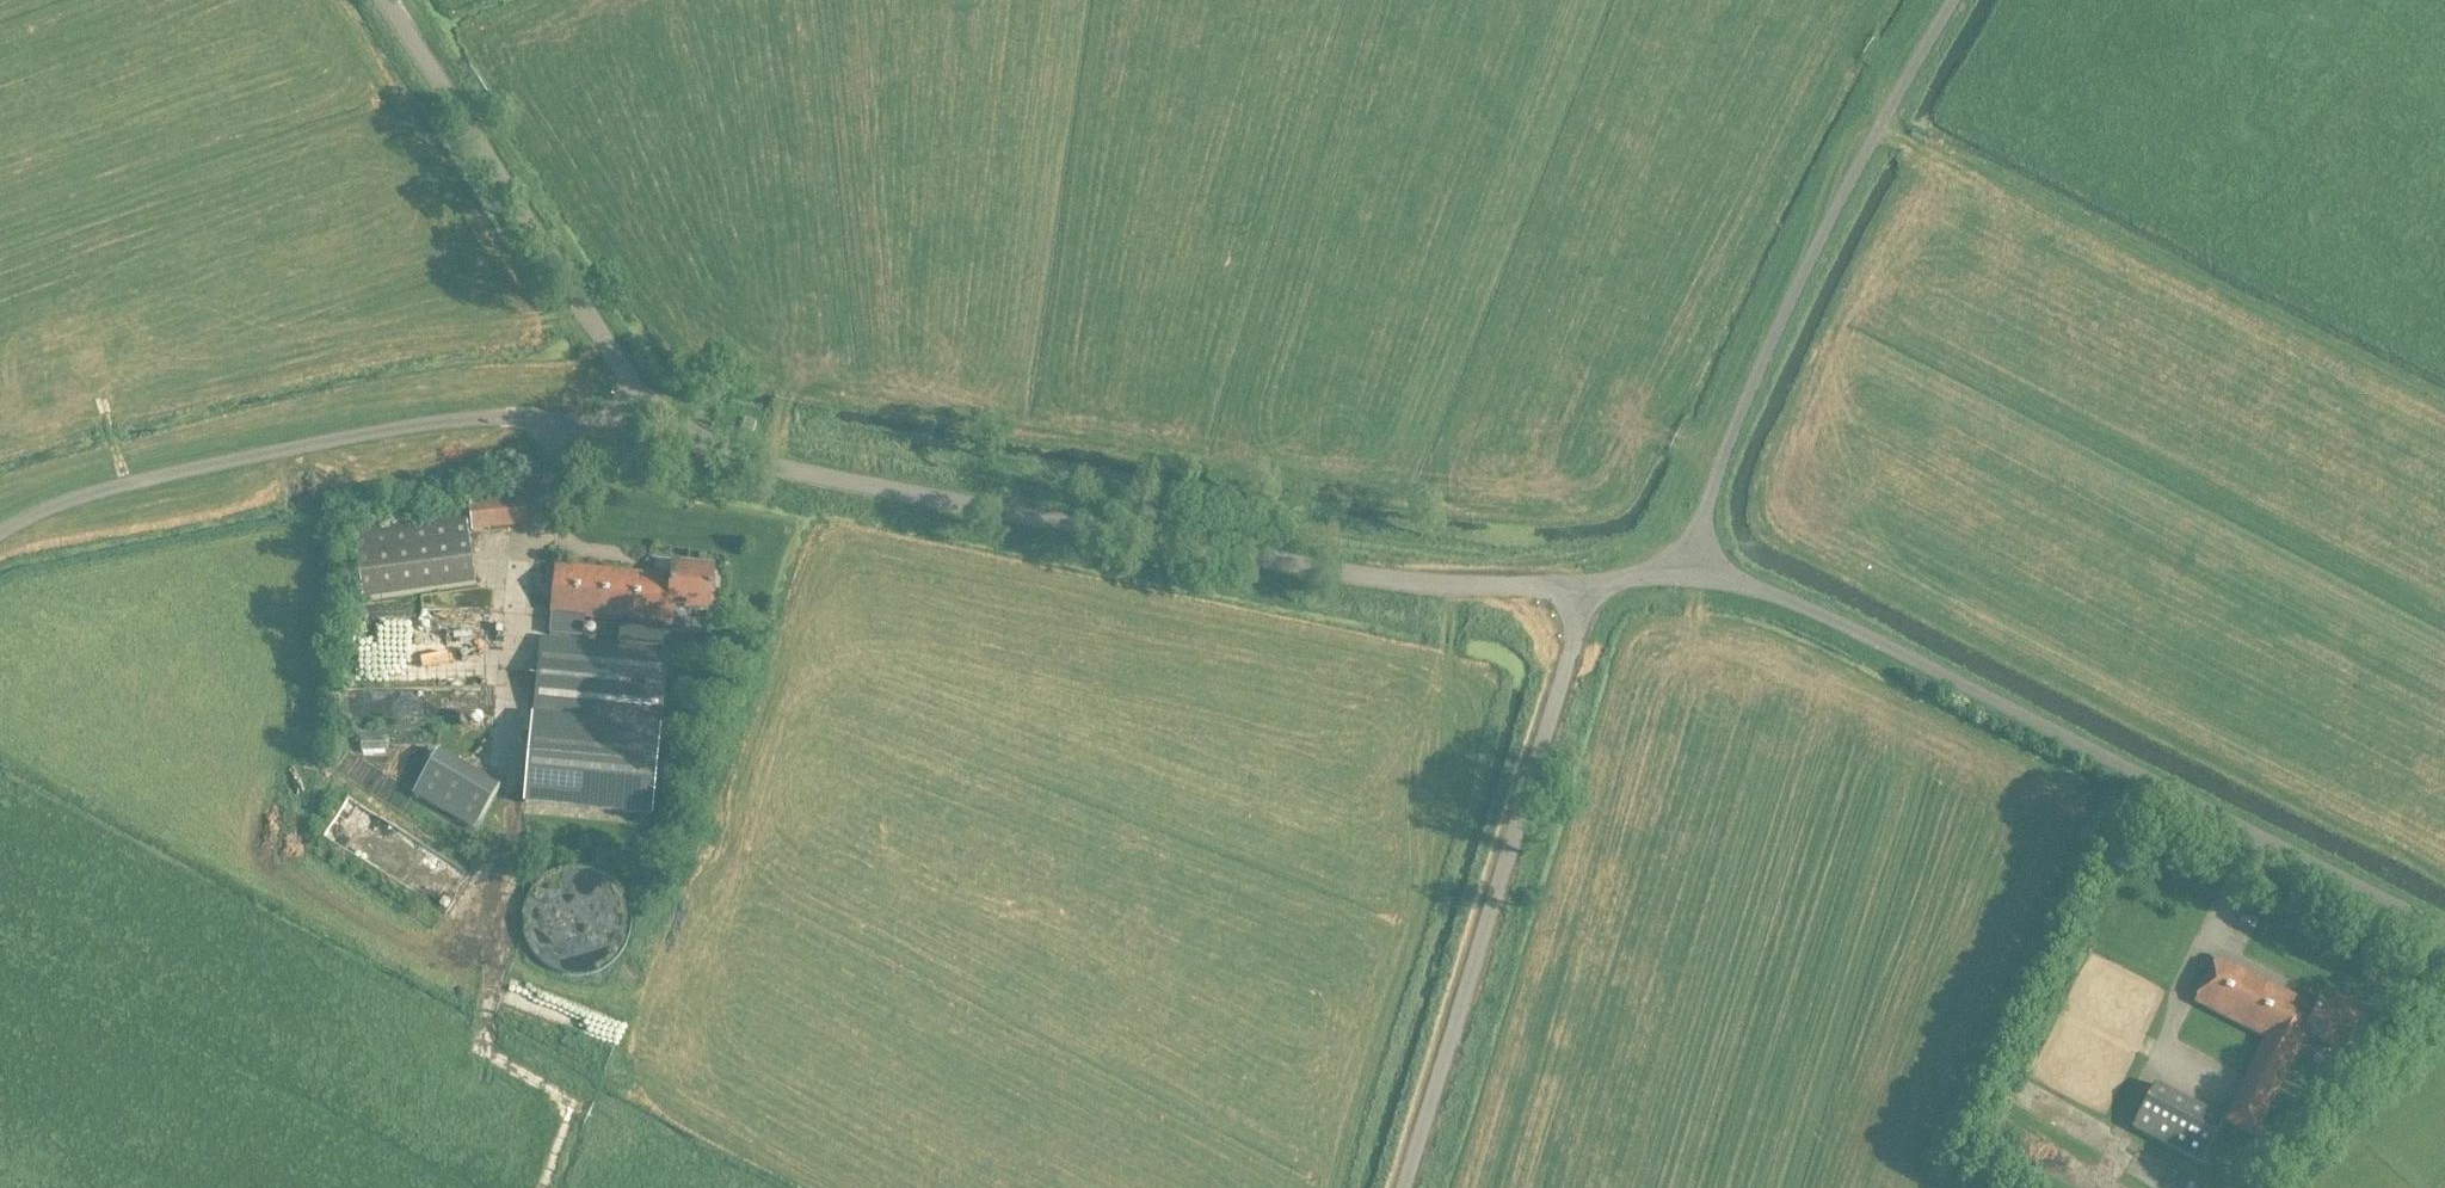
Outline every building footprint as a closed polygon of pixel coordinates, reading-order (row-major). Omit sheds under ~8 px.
[(466,496),(470,530),(528,524),(524,490),(466,496)] [(361,600),(475,583),(465,511),(351,528),(361,600)] [(571,551),(585,551),(584,534),(570,535),(571,551)] [(652,813),(660,728),(668,648),(662,647),(665,625),(671,626),(673,607),(709,611),(713,568),(671,564),(670,575),(555,563),(548,633),(582,636),(584,616),(620,620),(618,644),(540,636),(524,800),(652,813)] [(483,682),(484,644),(356,642),(355,679),(483,682)] [(343,684),(343,709),(398,709),(398,694),(379,694),(379,686),(430,686),(430,693),(434,693),(433,682),(343,684)] [(500,790),(440,753),(414,795),(475,831),(500,790)] [(444,863),(354,809),(347,821),(371,836),(362,851),(444,900),(452,886),(437,876),(444,863)] [(472,905),(483,892),(467,878),(441,906),(466,928),(480,912),(472,905)] [(2353,1037),(2350,1035),(2361,1014),(2324,995),(2317,1008),(2216,956),(2193,1001),(2264,1037),(2246,1073),(2248,1074),(2225,1120),(2255,1135),(2306,1032),(2342,1051),(2344,1046),(2347,1048),(2353,1037)] [(2154,1083),(2131,1127),(2200,1162),(2223,1118),(2154,1083)]
